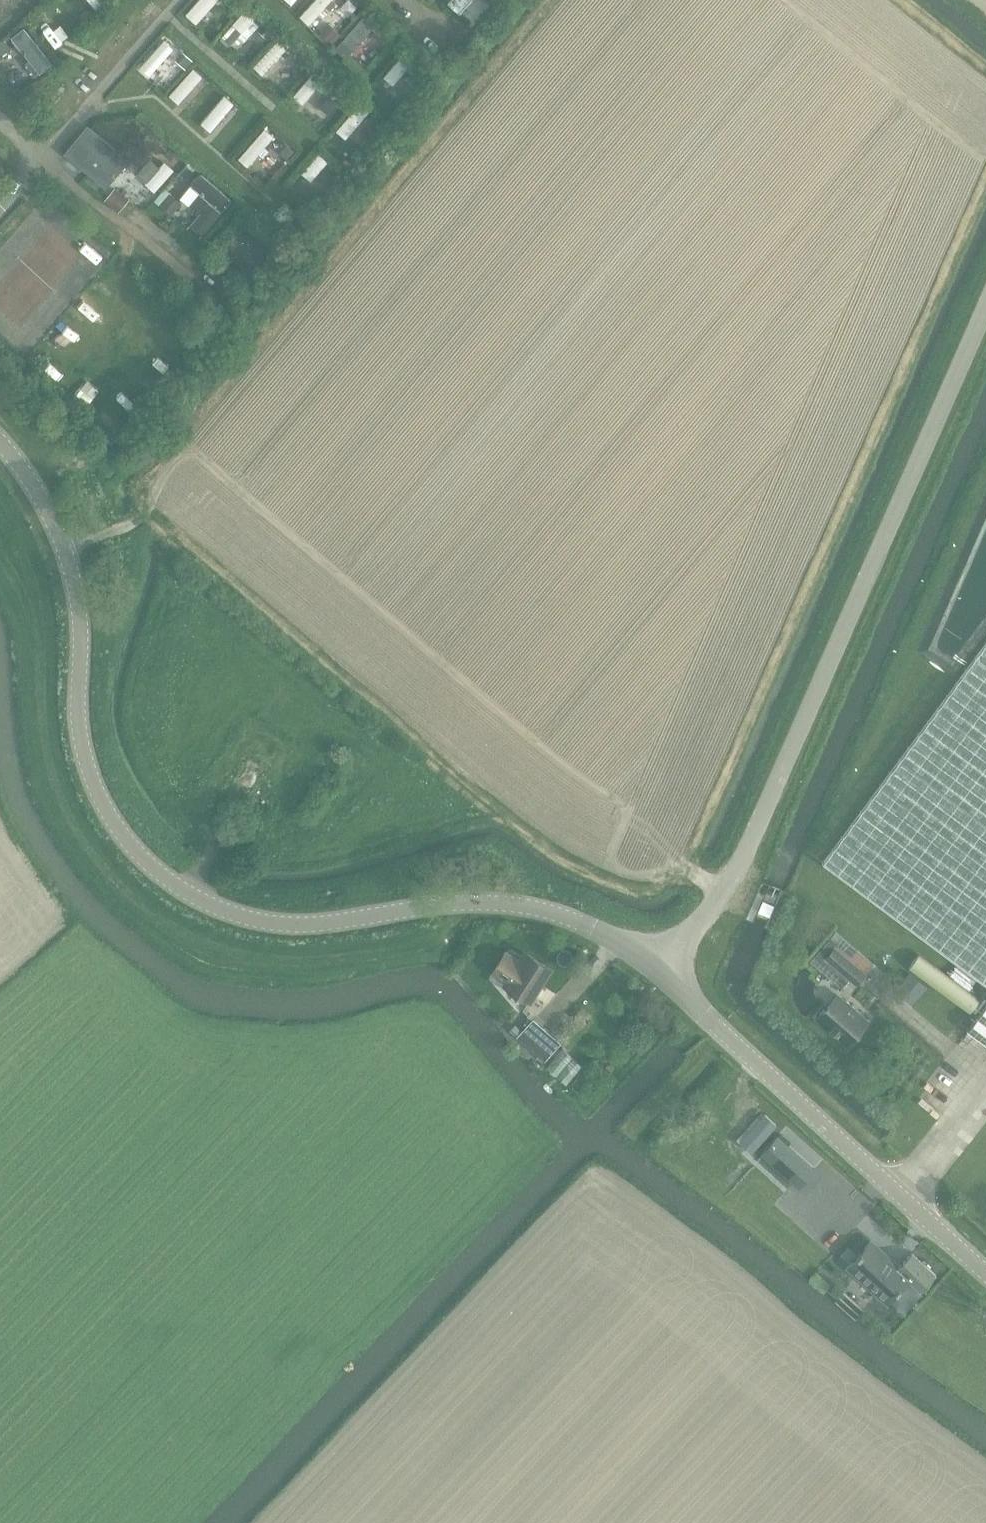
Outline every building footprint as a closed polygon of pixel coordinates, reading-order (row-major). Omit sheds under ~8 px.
[(216,0),(198,0),(188,14),(200,23),(216,0)] [(332,0),(314,0),(301,13),(310,23),(332,0)] [(485,0),(450,0),(449,1),(470,18),(485,0)] [(263,21),(248,7),(222,34),(238,48),(263,21)] [(338,43),(357,61),(384,31),(366,14),(338,43)] [(329,25),(321,33),(330,41),(337,32),(329,25)] [(10,39),(37,73),(53,61),(26,26),(10,39)] [(265,74),(292,45),(282,35),(255,64),(265,74)] [(166,38),(141,65),(150,73),(175,46),(166,38)] [(403,51),(386,76),(396,83),(414,59),(403,51)] [(183,52),(178,59),(187,66),(192,60),(183,52)] [(185,106),(210,80),(196,66),(171,92),(185,106)] [(307,102),(324,78),(313,71),(297,95),(307,102)] [(204,123),(220,134),(240,105),(223,94),(204,123)] [(363,100),(338,127),(347,136),(373,108),(363,100)] [(240,156),(249,164),(276,134),(266,126),(240,156)] [(67,153),(105,185),(127,160),(89,128),(67,153)] [(284,143),(279,149),(288,156),(293,150),(284,143)] [(321,151),(291,182),(313,203),(343,171),(321,151)] [(154,153),(138,172),(157,189),(173,170),(154,153)] [(201,209),(191,225),(206,235),(233,194),(199,172),(182,197),(201,209)] [(116,189),(105,201),(118,211),(128,199),(116,189)] [(170,196),(162,205),(171,213),(179,204),(170,196)] [(248,268),(267,249),(247,230),(228,249),(248,268)] [(823,862),(985,984),(985,643),(823,862)] [(257,798),(250,794),(265,769),(249,759),(233,782),(238,786),(215,821),(233,834),(257,798)] [(848,982),(850,979),(856,984),(858,982),(862,985),(867,979),(863,975),(865,973),(874,964),(857,949),(851,955),(830,937),(815,955),(823,961),(823,960),(848,982)] [(506,952),(493,972),(506,981),(505,983),(531,1000),(551,968),(525,952),(519,960),(506,952)] [(973,1010),(982,997),(920,953),(910,966),(973,1010)] [(895,989),(912,1004),(927,987),(910,972),(895,989)] [(848,1044),(867,1021),(836,994),(816,1017),(848,1044)] [(985,1043),(985,1005),(967,1030),(985,1043)] [(517,1037),(544,1061),(560,1042),(533,1019),(521,1032),(517,1037)] [(515,1026),(510,1031),(517,1037),(521,1032),(515,1026)] [(565,1045),(547,1063),(567,1082),(585,1064),(565,1045)] [(778,1136),(761,1155),(798,1188),(815,1169),(778,1136)] [(922,1261),(912,1252),(896,1269),(883,1257),(885,1255),(870,1242),(849,1266),(888,1301),(908,1279),(922,1291),(936,1275),(921,1261),(922,1261)] [(859,1315),(866,1305),(844,1290),(837,1299),(859,1315)]
